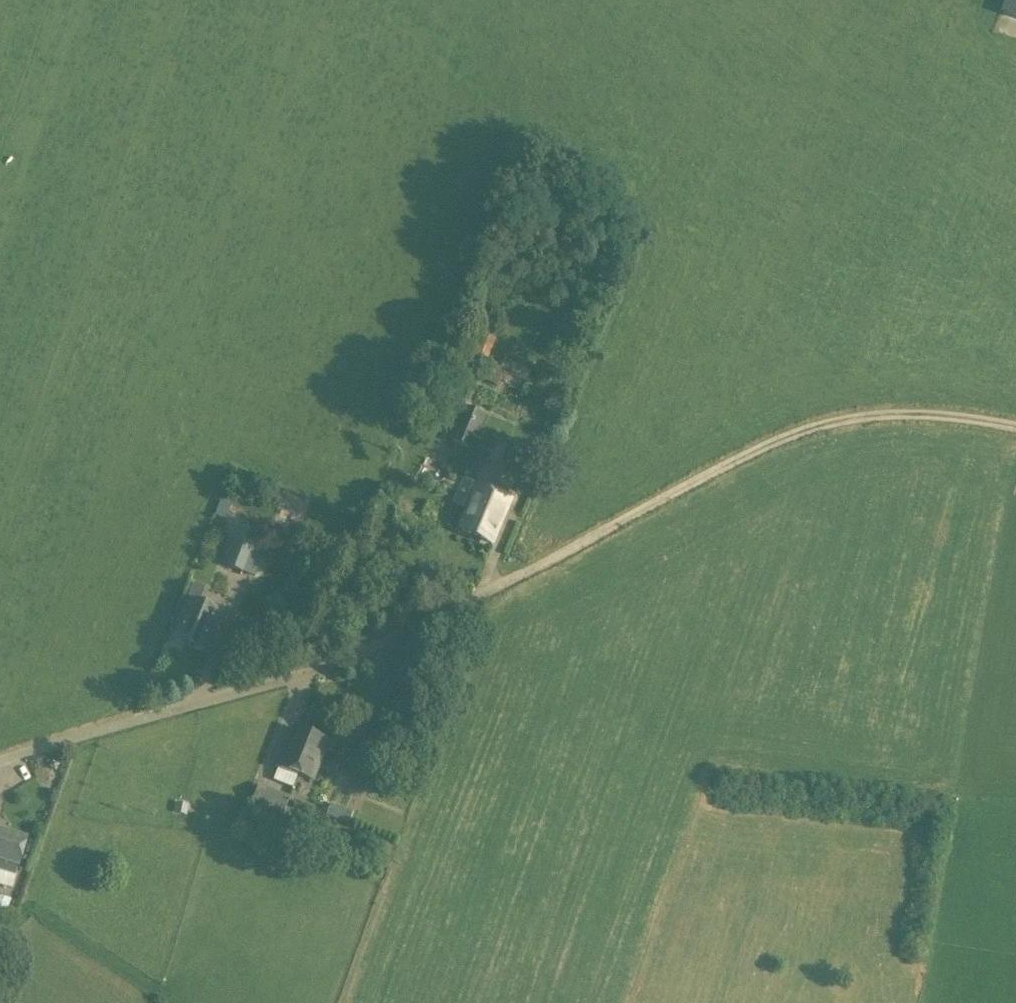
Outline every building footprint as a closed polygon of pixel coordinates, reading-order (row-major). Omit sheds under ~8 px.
[(1015,18),(1015,0),(1007,0),(1002,14),(1015,18)] [(464,406),(449,440),(471,449),(485,415),(464,406)] [(533,476),(542,455),(513,443),(504,464),(533,476)] [(492,543),(511,500),(477,485),(458,529),(492,543)] [(221,500),(214,516),(225,520),(232,504),(221,500)] [(238,525),(222,566),(243,574),(244,572),(253,576),(269,538),(238,525)] [(279,546),(274,558),(289,563),(294,552),(296,547),(281,541),(279,546)] [(186,601),(189,601),(174,641),(204,652),(219,613),(198,605),(205,588),(193,583),(186,601)] [(311,780),(326,741),(294,729),(279,768),(311,780)] [(289,798),(258,785),(245,819),(276,832),(289,798)] [(15,877),(26,839),(0,832),(0,873),(15,877)]
